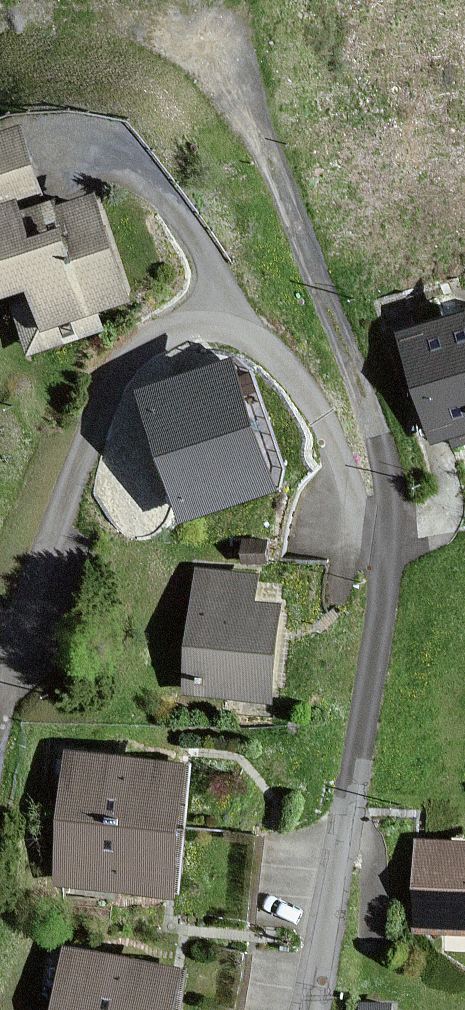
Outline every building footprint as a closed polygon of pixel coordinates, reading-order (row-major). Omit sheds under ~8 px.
[(0,137),(0,185),(33,175),(19,131),(0,137)] [(0,206),(0,292),(0,293),(33,281),(38,296),(17,303),(33,349),(102,325),(96,308),(128,297),(93,196),(54,210),(52,202),(20,213),(15,201),(0,206)] [(406,337),(437,435),(464,426),(464,318),(406,337)] [(238,354),(137,386),(179,520),(281,488),(238,354)] [(261,572),(196,566),(185,693),(275,701),(284,601),(259,599),(261,572)] [(191,764),(71,752),(65,816),(185,828),(191,764)] [(179,892),(185,828),(65,816),(59,881),(179,892)] [(420,842),(417,925),(464,927),(464,843),(420,842)] [(68,949),(58,1009),(182,1009),(189,968),(68,949)]
